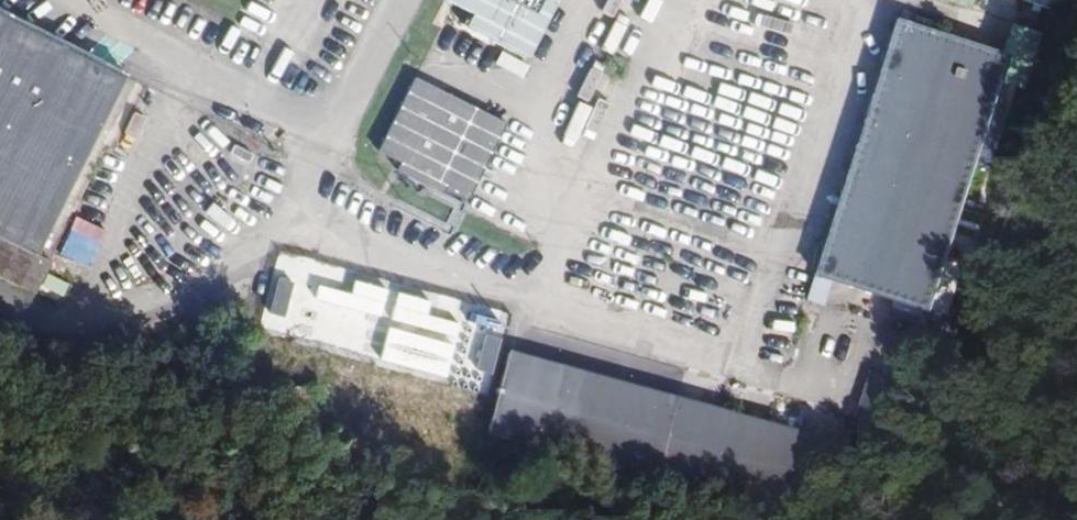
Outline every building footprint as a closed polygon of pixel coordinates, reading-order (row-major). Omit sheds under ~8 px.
[(268,19),(272,0),(246,0),(243,13),(268,19)] [(437,3),(466,15),(459,33),(534,62),(558,0),(438,0),(437,3)] [(29,252),(120,76),(0,14),(0,236),(29,252)] [(1007,58),(906,24),(822,273),(923,307),(1007,58)] [(495,64),(522,77),(528,65),(501,52),(495,64)] [(34,291),(141,87),(120,76),(29,252),(0,236),(0,274),(34,291)] [(467,202),(505,120),(413,78),(378,153),(399,163),(396,170),(467,202)] [(508,363),(486,443),(730,519),(817,519),(834,471),(508,363)]
